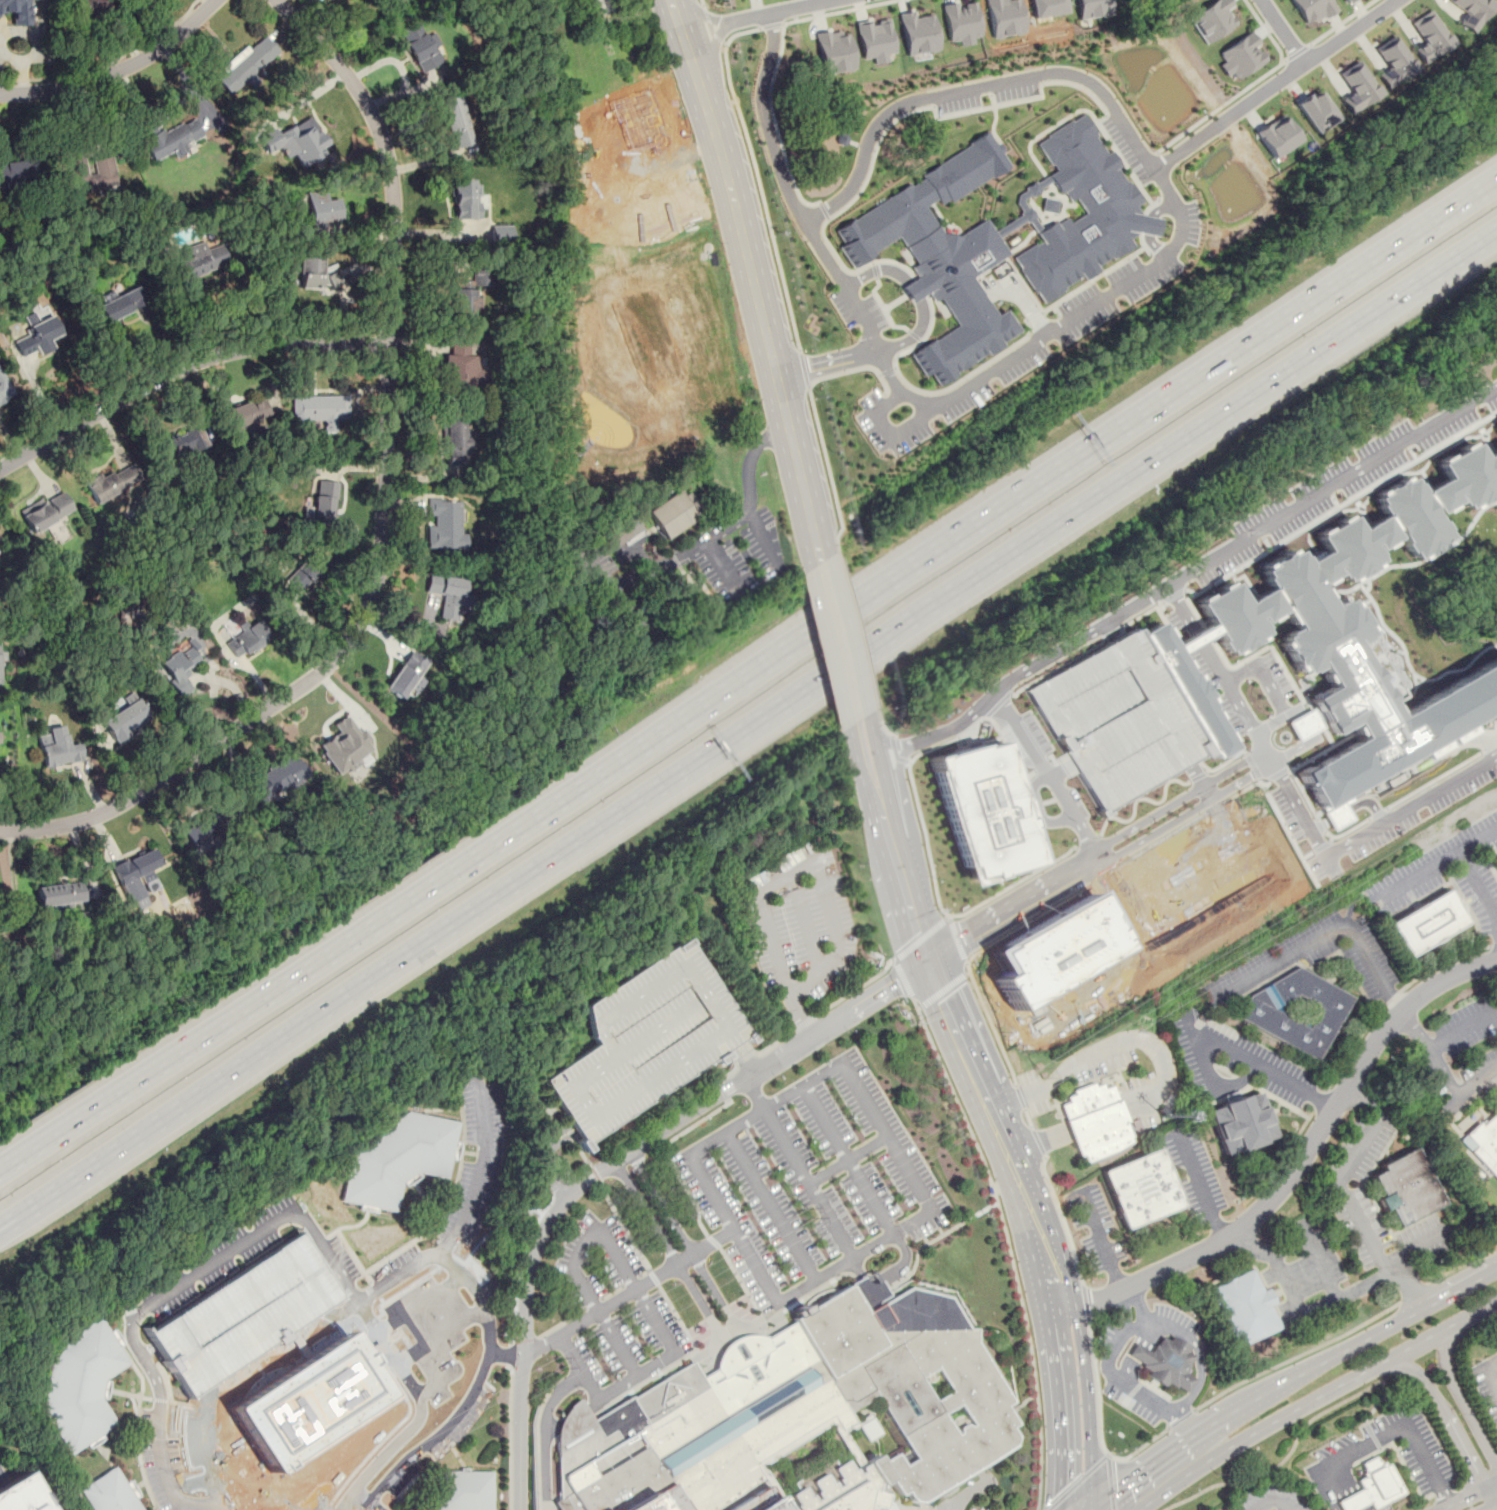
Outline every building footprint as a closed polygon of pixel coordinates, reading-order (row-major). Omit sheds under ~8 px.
[(28,1),(39,0),(0,0),(0,15),(10,14),(11,26),(30,24),(28,1)] [(586,15),(610,6),(608,0),(581,0),(586,15)] [(994,38),(1026,33),(1020,0),(987,0),(994,38)] [(1067,12),(1065,0),(1031,0),(1035,19),(1067,12)] [(1110,17),(1109,0),(1076,0),(1077,18),(1110,17)] [(1206,44),(1237,24),(1227,8),(1232,5),(1229,0),(1214,0),(1189,17),(1206,44)] [(1306,27),(1334,11),(1328,0),(1290,0),(1306,27)] [(1460,23),(1474,32),(1493,3),(1489,0),(1446,0),(1466,13),(1460,23)] [(961,46),(975,44),(973,37),(981,36),(976,2),(957,6),(956,2),(943,5),(950,42),(960,41),(961,46)] [(933,14),(915,18),(914,10),(899,13),(908,56),(940,50),(933,14)] [(1423,43),(1414,49),(1422,63),(1453,45),(1432,10),(1411,22),(1423,43)] [(863,59),(874,58),(875,64),(888,62),(887,54),(895,53),(890,20),(872,23),(871,20),(857,22),(863,59)] [(420,72),(441,60),(421,24),(400,36),(420,72)] [(856,69),(848,29),(816,35),(824,75),(856,69)] [(1219,52),(1225,62),(1223,63),(1233,82),(1268,62),(1258,45),(1260,45),(1253,32),(1219,52)] [(231,96),(279,51),(264,35),(216,80),(231,96)] [(1377,75),(1388,89),(1417,68),(1394,35),(1375,48),(1388,67),(1377,75)] [(1381,95),(1360,61),(1340,73),(1352,93),(1342,99),(1351,114),(1381,95)] [(1338,118),(1319,90),(1297,105),(1316,133),(1338,118)] [(460,96),(440,101),(452,149),(472,144),(460,96)] [(1045,304),(1015,257),(1042,241),(1018,204),(1019,195),(1056,171),(1038,144),(1084,113),(1111,151),(1121,165),(1117,168),(1125,181),(1127,180),(1141,201),(1135,206),(1140,215),(1160,218),(1156,238),(1138,232),(1128,239),(1133,246),(1045,304)] [(1273,158),(1301,140),(1283,114),(1256,132),(1273,158)] [(327,144),(312,116),(278,133),(275,128),(259,136),(267,153),(282,145),(288,157),(295,153),(302,166),(325,154),(321,147),(327,144)] [(142,142),(151,163),(205,139),(195,118),(142,142)] [(832,233),(987,131),(1009,166),(950,203),(948,200),(941,204),(938,199),(926,208),(942,232),(961,234),(986,219),(1008,254),(973,278),(997,315),(1006,310),(1020,331),(939,387),(930,373),(925,376),(910,355),(957,325),(941,299),(934,302),(928,293),(912,303),(903,286),(918,277),(912,268),(918,264),(913,256),(900,236),(854,268),(832,233)] [(67,162),(73,195),(118,187),(112,154),(67,162)] [(38,182),(35,159),(0,164),(0,187),(38,182)] [(453,219),(477,219),(477,179),(453,179),(453,219)] [(309,196),(312,223),(340,220),(338,198),(323,200),(322,194),(309,196)] [(505,226),(505,243),(515,243),(514,225),(505,226)] [(227,269),(220,242),(176,254),(184,281),(227,269)] [(323,274),(323,257),(297,257),(298,290),(338,289),(338,273),(323,274)] [(148,309),(140,287),(96,303),(104,326),(148,309)] [(451,289),(451,319),(479,319),(479,289),(451,289)] [(15,336),(27,360),(52,347),(49,341),(62,335),(53,317),(15,336)] [(450,339),(450,353),(443,352),(442,387),(471,387),(472,340),(450,339)] [(11,400),(0,377),(0,405),(11,400)] [(296,396),(296,422),(340,422),(340,396),(296,396)] [(264,399),(223,409),(228,430),(269,420),(264,399)] [(444,464),(472,464),(471,420),(443,421),(444,464)] [(207,449),(199,427),(152,445),(160,467),(207,449)] [(1496,701),(1496,651),(1389,716),(1346,645),(1362,634),(1339,597),(1324,605),(1314,588),(1337,573),(1339,578),(1341,576),(1345,581),(1353,575),(1355,579),(1373,568),(1371,565),(1379,561),(1376,556),(1379,554),(1376,549),(1399,536),(1415,561),(1449,538),(1435,514),(1458,500),(1466,510),(1496,491),(1496,477),(1496,450),(1484,457),(1475,441),(1439,463),(1448,478),(1423,492),(1413,473),(1374,497),(1385,516),(1361,529),(1353,515),(1317,537),(1326,552),(1302,566),(1290,548),(1254,569),(1264,589),(1240,604),(1227,582),(1191,603),(1223,654),(1258,632),(1252,624),(1278,608),(1288,628),(1273,638),(1293,675),(1311,665),(1324,686),(1302,698),(1323,734),(1345,722),(1354,738),(1295,772),(1317,808),(1496,701)] [(96,505),(142,481),(131,461),(85,486),(96,505)] [(702,515),(686,487),(647,511),(664,539),(702,515)] [(20,511),(31,533),(74,513),(64,490),(20,511)] [(335,496),(307,492),(303,522),(331,525),(335,496)] [(426,548),(464,548),(465,501),(427,500),(426,548)] [(645,532),(635,514),(596,535),(606,552),(645,532)] [(321,563),(299,552),(279,597),(300,607),(321,563)] [(428,593),(439,594),(437,618),(461,620),(466,577),(430,574),(428,593)] [(241,655),(270,641),(259,619),(231,633),(241,655)] [(1133,635),(1153,621),(1182,672),(1184,671),(1189,680),(1191,678),(1202,696),(1199,698),(1228,747),(1207,759),(1203,752),(1155,672),(1145,656),(1133,635)] [(1129,628),(1133,635),(1145,656),(1155,672),(1203,752),(1186,762),(1096,817),(1066,763),(1023,689),(1129,628)] [(192,642),(159,657),(176,697),(192,690),(183,671),(201,663),(192,642)] [(401,699),(428,660),(411,649),(385,688),(401,699)] [(98,720),(116,743),(151,716),(133,693),(98,720)] [(348,714),(359,731),(364,728),(372,740),(368,742),(374,749),(359,758),(362,762),(349,772),(347,768),(340,774),(319,746),(340,731),(334,723),(348,714)] [(69,725),(47,728),(49,742),(40,743),(42,766),(74,762),(69,725)] [(967,885),(1036,863),(1000,742),(981,747),(980,744),(930,758),(967,885)] [(262,807),(295,789),(280,762),(247,781),(262,807)] [(186,829),(199,847),(219,833),(205,815),(186,829)] [(128,903),(143,897),(135,878),(162,867),(155,850),(113,868),(128,903)] [(35,886),(37,906),(83,901),(81,882),(35,886)] [(1389,924),(1407,957),(1465,922),(1446,889),(1411,910),(1389,924)] [(1089,893),(1120,946),(1016,1012),(984,954),(1089,893)] [(585,1144),(734,1044),(750,1034),(684,937),(584,1005),(590,1037),(595,1044),(542,1081),(574,1128),(585,1144)] [(1316,1061),(1352,998),(1297,967),(1226,1011),(1316,1061)] [(1112,1083),(1104,1086),(1102,1081),(1095,1084),(1094,1081),(1071,1090),(1073,1094),(1066,1097),(1068,1101),(1059,1105),(1082,1163),(1136,1142),(1112,1083)] [(1224,1156),(1203,1105),(1255,1084),(1276,1136),(1224,1156)] [(340,1200),(350,1147),(406,1110),(458,1121),(447,1177),(417,1171),(402,1181),(396,1211),(340,1200)] [(1482,1126),(1496,1112),(1496,1179),(1470,1150),(1475,1146),(1467,1136),(1479,1123),(1482,1126)] [(1158,1149),(1104,1171),(1127,1227),(1181,1206),(1158,1149)] [(1372,1176),(1383,1170),(1379,1168),(1412,1151),(1438,1202),(1399,1222),(1390,1206),(1381,1210),(1374,1197),(1381,1193),(1372,1176)] [(1205,1290),(1234,1351),(1281,1329),(1269,1304),(1274,1302),(1267,1287),(1261,1290),(1251,1269),(1205,1290)] [(943,1497),(1018,1453),(1022,1421),(979,1346),(980,1324),(913,1321),(913,1307),(887,1306),(872,1315),(851,1279),(709,1362),(704,1354),(593,1419),(585,1406),(563,1420),(556,1500),(562,1509),(940,1509),(943,1497)] [(71,1453),(119,1425),(102,1395),(107,1378),(133,1363),(101,1315),(55,1344),(43,1408),(71,1453)] [(230,1408),(346,1332),(390,1403),(271,1472),(230,1408)] [(1172,1334),(1169,1339),(1163,1335),(1156,1345),(1154,1344),(1150,1350),(1135,1340),(1126,1355),(1141,1364),(1138,1370),(1164,1386),(1167,1381),(1174,1386),(1175,1384),(1186,1391),(1194,1379),(1184,1372),(1194,1356),(1187,1351),(1190,1346),(1172,1334)] [(1384,1465),(1383,1462),(1379,1463),(1378,1460),(1376,1461),(1373,1456),(1361,1462),(1364,1468),(1362,1469),(1363,1472),(1361,1473),(1363,1477),(1358,1480),(1363,1488),(1338,1501),(1343,1509),(1355,1509),(1370,1501),(1374,1508),(1404,1493),(1388,1463),(1384,1465)] [(112,1468),(138,1509),(88,1509),(76,1490),(112,1468)] [(433,1509),(491,1509),(492,1470),(434,1469),(433,1509)] [(30,1470),(5,1485),(0,1488),(0,1509),(53,1509),(30,1470)]
